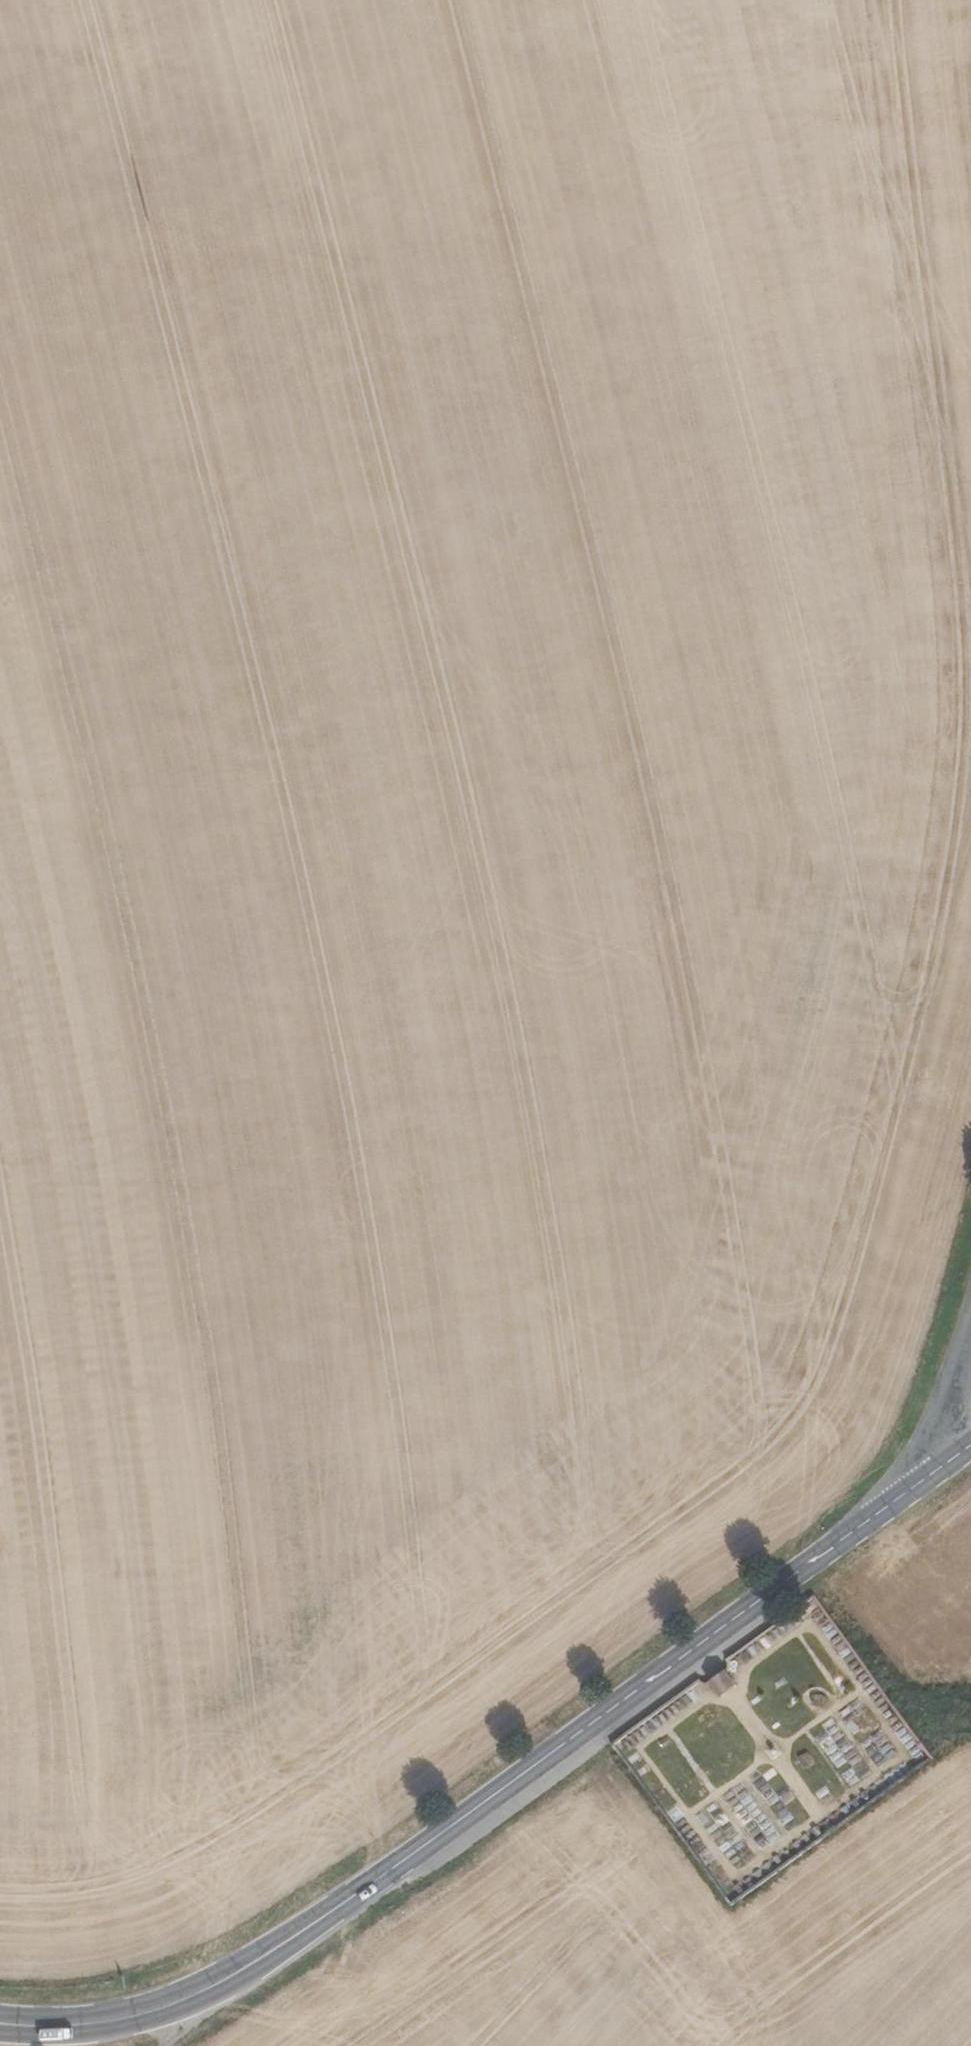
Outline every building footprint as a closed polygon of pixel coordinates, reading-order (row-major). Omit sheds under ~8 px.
[(720,1693),(736,1681),(725,1667),(710,1679),(720,1693)]
